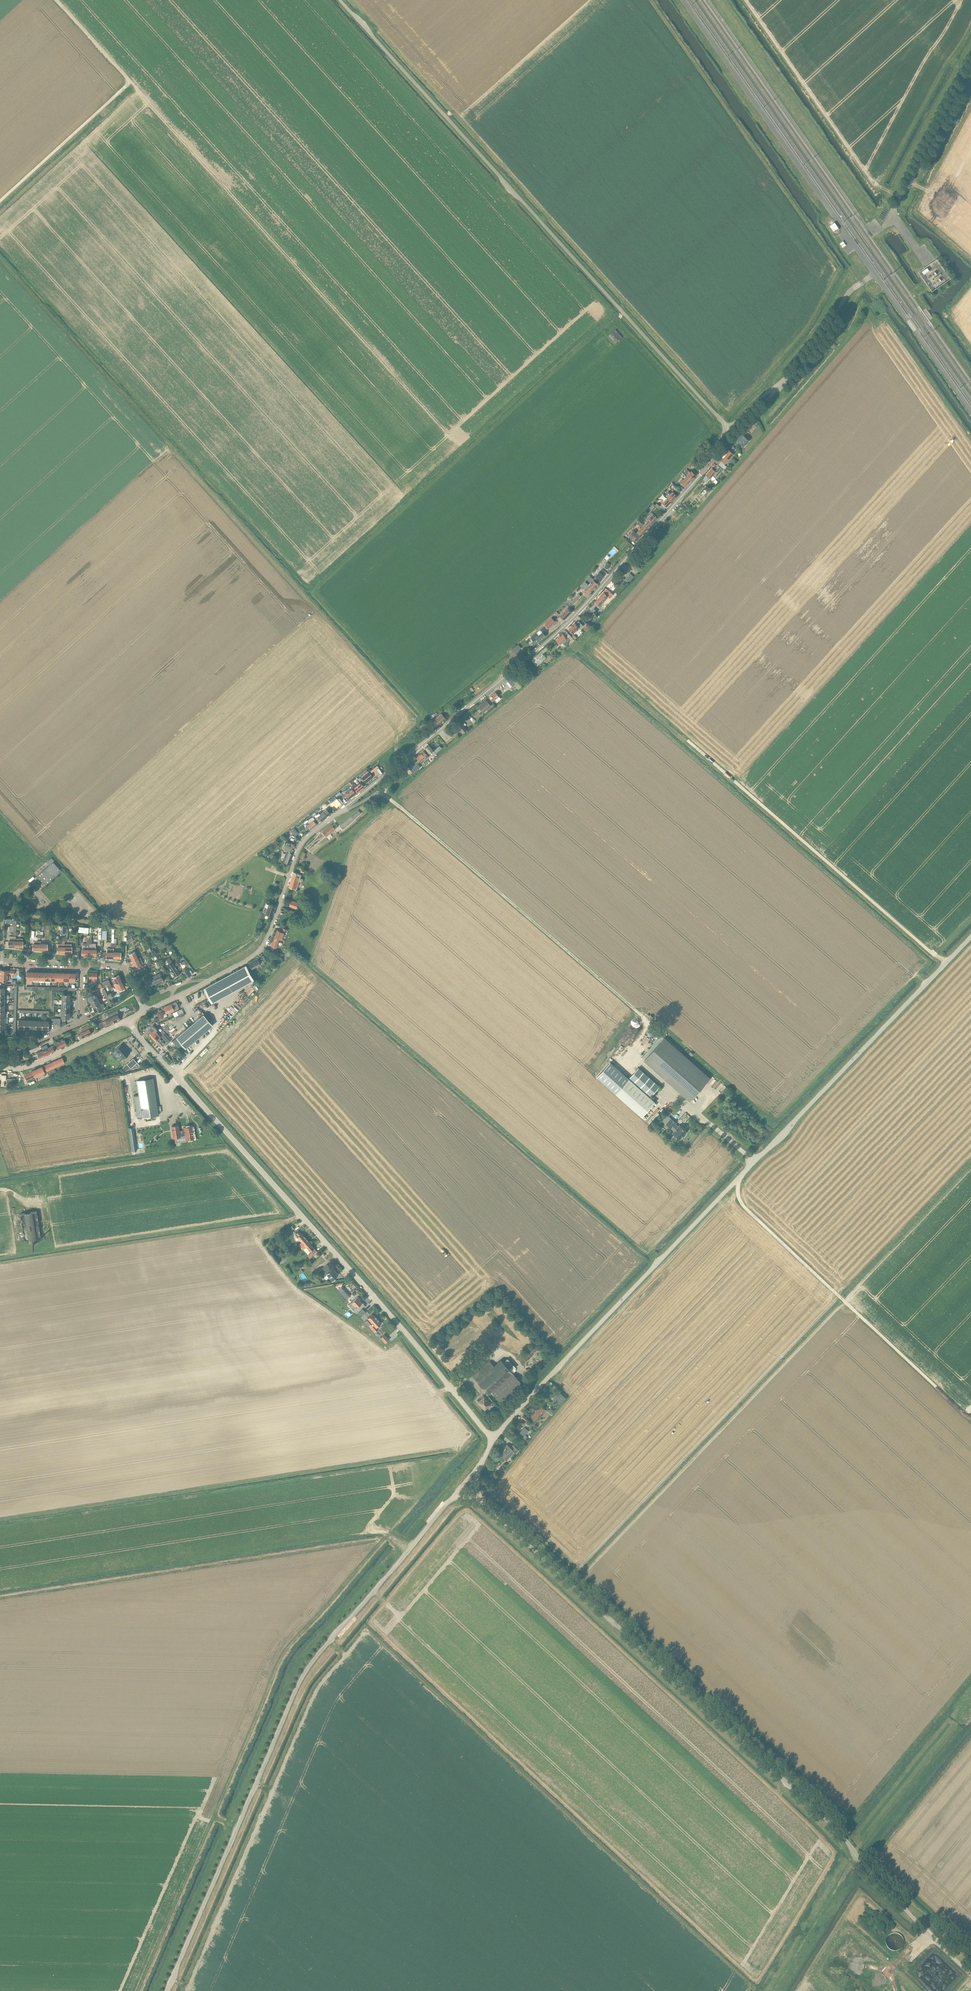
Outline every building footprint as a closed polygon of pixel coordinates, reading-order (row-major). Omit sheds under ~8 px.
[(835,222),(830,225),(834,232),(839,229),(835,222)] [(616,343),(622,337),(615,329),(609,335),(616,343)] [(743,447),(749,440),(742,434),(736,440),(743,447)] [(733,453),(736,449),(733,447),(730,450),(729,449),(720,459),(722,461),(719,464),(724,469),(726,466),(724,464),(734,454),(733,453)] [(716,477),(723,469),(718,465),(714,470),(712,468),(706,475),(707,475),(703,479),(707,482),(710,478),(713,475),(716,477)] [(687,469),(683,473),(686,476),(691,481),(697,475),(696,475),(697,473),(694,470),(693,471),(692,470),(690,472),(687,469)] [(682,479),(680,481),(681,482),(680,483),(683,486),(684,485),(686,487),(691,481),(686,476),(683,480),(682,479)] [(665,495),(666,496),(672,501),(678,495),(673,491),(671,494),(668,491),(665,495)] [(667,507),(672,501),(666,496),(662,500),(664,501),(662,503),(667,507)] [(647,520),(643,525),(648,529),(652,524),(653,522),(658,517),(652,512),(645,519),(647,520)] [(633,530),(629,535),(634,539),(639,534),(641,533),(642,533),(643,534),(648,529),(643,525),(640,522),(639,521),(637,523),(640,526),(639,528),(640,529),(638,530),(638,531),(636,533),(633,530)] [(635,562),(631,567),(634,569),(637,572),(641,568),(640,567),(638,565),(635,562)] [(599,572),(595,576),(596,577),(595,577),(599,581),(604,576),(599,572)] [(589,575),(585,580),(586,581),(585,581),(589,584),(593,589),(598,583),(597,583),(599,581),(595,577),(593,579),(589,575)] [(585,581),(581,586),(584,589),(585,590),(584,591),(586,593),(587,592),(589,593),(593,589),(589,584),(585,581)] [(610,598),(613,594),(612,593),(607,589),(595,602),(600,606),(609,596),(610,598)] [(573,605),(581,595),(579,593),(571,602),(573,605)] [(566,618),(572,612),(568,608),(562,613),(562,614),(560,615),(564,619),(566,618)] [(556,621),(552,617),(545,624),(549,628),(556,621)] [(583,625),(578,621),(576,623),(575,622),(569,628),(571,630),(570,631),(572,633),(572,632),(574,633),(579,627),(580,628),(583,625)] [(545,630),(543,628),(541,629),(541,630),(531,637),(534,641),(537,639),(539,641),(546,636),(545,635),(547,633),(545,630)] [(574,640),(567,632),(563,635),(557,640),(560,644),(562,642),(565,645),(570,641),(571,643),(574,640)] [(514,655),(519,651),(519,650),(521,648),(518,644),(511,650),(514,655)] [(532,660),(537,666),(546,658),(544,656),(549,651),(546,647),(532,660)] [(522,686),(513,676),(509,679),(504,683),(509,689),(514,685),(518,689),(522,686)] [(497,702),(500,699),(495,692),(489,697),(492,701),(494,699),(497,702)] [(482,712),(490,706),(485,700),(478,706),(482,712)] [(435,726),(445,718),(441,713),(436,717),(437,718),(432,722),(435,726)] [(421,733),(432,724),(428,719),(419,726),(421,728),(419,730),(421,733)] [(462,733),(467,729),(461,722),(456,725),(462,733)] [(421,763),(428,757),(424,751),(416,757),(420,761),(421,763)] [(413,772),(420,766),(417,763),(410,769),(413,772)] [(368,771),(361,777),(366,783),(373,777),(368,771)] [(364,786),(360,782),(356,786),(356,784),(352,787),(353,788),(357,792),(364,786)] [(349,798),(356,793),(352,788),(345,793),(346,794),(344,795),(346,797),(347,796),(349,798)] [(315,811),(311,814),(313,817),(315,816),(316,817),(315,818),(319,823),(330,814),(326,809),(320,814),(319,813),(317,814),(316,813),(320,810),(318,808),(315,811)] [(343,829),(353,819),(361,813),(358,810),(340,825),(343,829)] [(316,823),(317,822),(314,819),(310,823),(308,821),(305,823),(310,829),(317,824),(316,823)] [(338,826),(335,822),(332,825),(332,824),(322,832),(326,836),(335,829),(338,826)] [(295,836),(299,833),(294,827),(291,830),(295,836)] [(287,841),(283,849),(291,853),(295,845),(287,841)] [(288,864),(293,853),(286,851),(282,861),(288,864)] [(49,865),(36,876),(37,877),(45,886),(60,872),(62,871),(53,861),(54,860),(51,858),(47,862),(49,865)] [(297,889),(301,875),(293,872),(289,887),(297,889)] [(280,884),(274,882),(272,890),(277,892),(280,884)] [(272,915),(276,905),(268,903),(265,913),(272,915)] [(274,938),(278,940),(279,939),(281,939),(283,932),(281,932),(277,930),(274,938)] [(163,939),(157,943),(161,950),(168,945),(163,939)] [(132,960),(138,958),(135,951),(130,954),(132,960)] [(169,957),(164,960),(170,969),(179,963),(179,962),(178,961),(174,964),(169,957)] [(138,958),(132,960),(135,967),(140,964),(138,958)] [(251,968),(260,963),(257,958),(248,963),(251,968)] [(179,963),(170,969),(171,971),(175,976),(180,973),(178,971),(182,968),(182,967),(184,966),(182,962),(181,961),(179,962),(179,963)] [(193,971),(189,965),(184,969),(189,974),(193,971)] [(211,1003),(254,979),(246,965),(203,988),(211,1003)] [(0,970),(0,978),(0,980),(1,980),(1,983),(2,983),(4,983),(5,983),(5,981),(8,981),(8,974),(14,974),(14,971),(8,970),(0,970)] [(97,981),(97,972),(89,972),(89,977),(92,977),(92,980),(97,981)] [(154,979),(156,985),(163,981),(161,976),(162,975),(161,973),(160,973),(152,976),(154,979)] [(114,979),(112,980),(114,984),(116,983),(121,980),(118,974),(113,977),(114,979)] [(148,988),(156,985),(154,979),(146,983),(148,988)] [(116,983),(114,984),(117,990),(119,989),(119,990),(125,987),(121,980),(116,983)] [(5,993),(5,991),(5,987),(12,987),(12,986),(12,985),(6,985),(6,984),(4,984),(4,985),(2,985),(0,985),(0,993),(5,993)] [(91,1001),(97,998),(95,993),(88,996),(91,1001)] [(93,1007),(100,1004),(97,998),(91,1001),(93,1007)] [(171,1004),(164,1007),(167,1013),(174,1010),(173,1008),(178,1006),(176,1002),(171,1004)] [(100,1004),(93,1007),(95,1012),(102,1009),(100,1004)] [(116,1010),(108,1014),(110,1017),(112,1023),(120,1020),(119,1018),(121,1017),(119,1014),(118,1015),(116,1010)] [(102,1021),(99,1023),(101,1028),(105,1026),(105,1027),(112,1023),(110,1017),(108,1014),(107,1011),(107,1012),(104,1013),(101,1014),(103,1018),(102,1018),(103,1021),(102,1021)] [(176,1037),(172,1040),(181,1051),(185,1047),(185,1048),(212,1025),(203,1014),(195,1021),(176,1037)] [(153,1025),(148,1029),(151,1032),(151,1033),(152,1034),(151,1035),(152,1037),(155,1041),(163,1035),(161,1033),(160,1032),(159,1033),(157,1035),(155,1031),(157,1029),(153,1025)] [(80,1038),(91,1033),(88,1026),(82,1028),(83,1030),(80,1031),(81,1034),(79,1035),(77,1036),(78,1037),(80,1037),(80,1038)] [(163,1035),(155,1041),(161,1047),(165,1043),(166,1045),(170,1041),(163,1034),(163,1035)] [(690,1100),(710,1078),(665,1038),(662,1035),(642,1057),(645,1060),(690,1100)] [(59,1047),(67,1043),(64,1038),(56,1041),(59,1047)] [(122,1043),(115,1049),(123,1059),(130,1053),(122,1043)] [(40,1057),(55,1050),(56,1049),(54,1045),(38,1052),(40,1057)] [(56,1071),(54,1067),(64,1063),(62,1058),(44,1065),(47,1070),(49,1075),(56,1071)] [(133,1058),(123,1067),(125,1070),(140,1067),(133,1058)] [(605,1067),(597,1077),(603,1082),(615,1093),(642,1117),(655,1101),(629,1078),(610,1061),(605,1067)] [(33,1071),(36,1078),(44,1074),(44,1075),(46,1075),(42,1066),(33,1070),(33,1071)] [(651,1095),(658,1087),(659,1086),(638,1068),(630,1077),(651,1095)] [(33,1079),(36,1078),(33,1071),(24,1075),(26,1079),(27,1079),(28,1082),(33,1079)] [(159,1115),(154,1082),(137,1085),(142,1118),(159,1115)] [(678,1126),(675,1124),(676,1123),(671,1118),(666,1124),(671,1128),(672,1127),(675,1130),(673,1133),(680,1139),(682,1136),(683,1137),(685,1134),(687,1131),(680,1125),(678,1126)] [(179,1125),(171,1126),(173,1137),(175,1137),(180,1136),(186,1135),(186,1139),(194,1138),(192,1125),(183,1127),(183,1130),(179,1131),(179,1125)] [(133,1127),(128,1127),(132,1151),(137,1150),(133,1127)] [(37,1211),(20,1213),(24,1240),(41,1237),(37,1211)] [(291,1226),(284,1232),(287,1235),(294,1229),(291,1226)] [(303,1249),(306,1246),(310,1251),(311,1252),(308,1255),(310,1258),(318,1251),(314,1247),(314,1248),(310,1243),(301,1232),(301,1233),(299,1231),(296,1233),(295,1234),(302,1242),(299,1244),(303,1249)] [(323,1277),(327,1274),(332,1280),(338,1274),(333,1269),(332,1270),(330,1268),(331,1268),(327,1264),(319,1272),(323,1277)] [(340,1287),(338,1289),(346,1299),(349,1297),(350,1295),(342,1286),(340,1287)] [(361,1299),(358,1296),(352,1302),(356,1307),(361,1302),(360,1300),(361,1299)] [(367,1318),(369,1320),(367,1323),(375,1332),(379,1328),(377,1326),(381,1322),(373,1313),(367,1318)] [(385,1343),(389,1339),(385,1334),(380,1337),(385,1343)] [(522,1383),(501,1359),(494,1366),(489,1361),(472,1376),(487,1392),(478,1401),(484,1408),(491,1403),(490,1403),(493,1401),(488,1395),(489,1394),(492,1391),(501,1401),(522,1383)] [(543,1413),(546,1410),(541,1405),(530,1417),(535,1420),(542,1412),(543,1413)] [(529,1424),(531,1421),(524,1415),(521,1417),(529,1424)] [(524,1427),(519,1433),(523,1437),(525,1434),(529,1431),(524,1427)] [(511,1447),(507,1444),(499,1453),(506,1459),(513,1451),(516,1453),(519,1449),(513,1444),(511,1447)] [(888,1946),(888,1948),(889,1949),(890,1950),(891,1951),(892,1951),(893,1952),(895,1952),(896,1952),(897,1952),(898,1952),(900,1952),(901,1951),(902,1950),(903,1949),(903,1948),(904,1947),(905,1946),(905,1945),(905,1944),(905,1942),(905,1941),(904,1940),(903,1938),(902,1937),(901,1936),(900,1935),(898,1935),(897,1934),(895,1934),(893,1935),(892,1935),(890,1936),(889,1937),(888,1939),(888,1940),(887,1942),(887,1943),(887,1945),(888,1946)]
